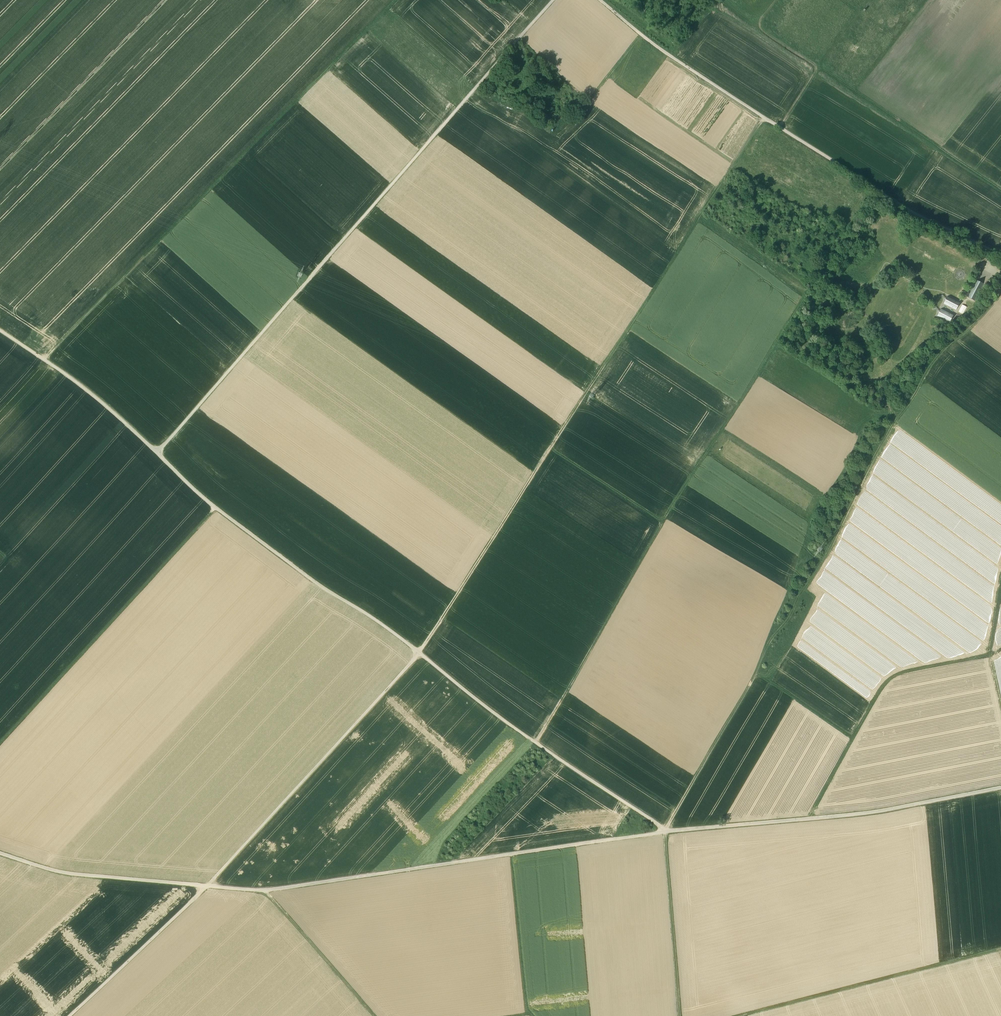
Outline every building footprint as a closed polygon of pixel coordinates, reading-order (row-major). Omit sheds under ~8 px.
[(984,284),(977,280),(967,297),(975,301),(984,284)] [(960,303),(947,296),(944,303),(956,310),(960,303)] [(953,315),(941,309),(937,316),(950,322),(953,315)]
